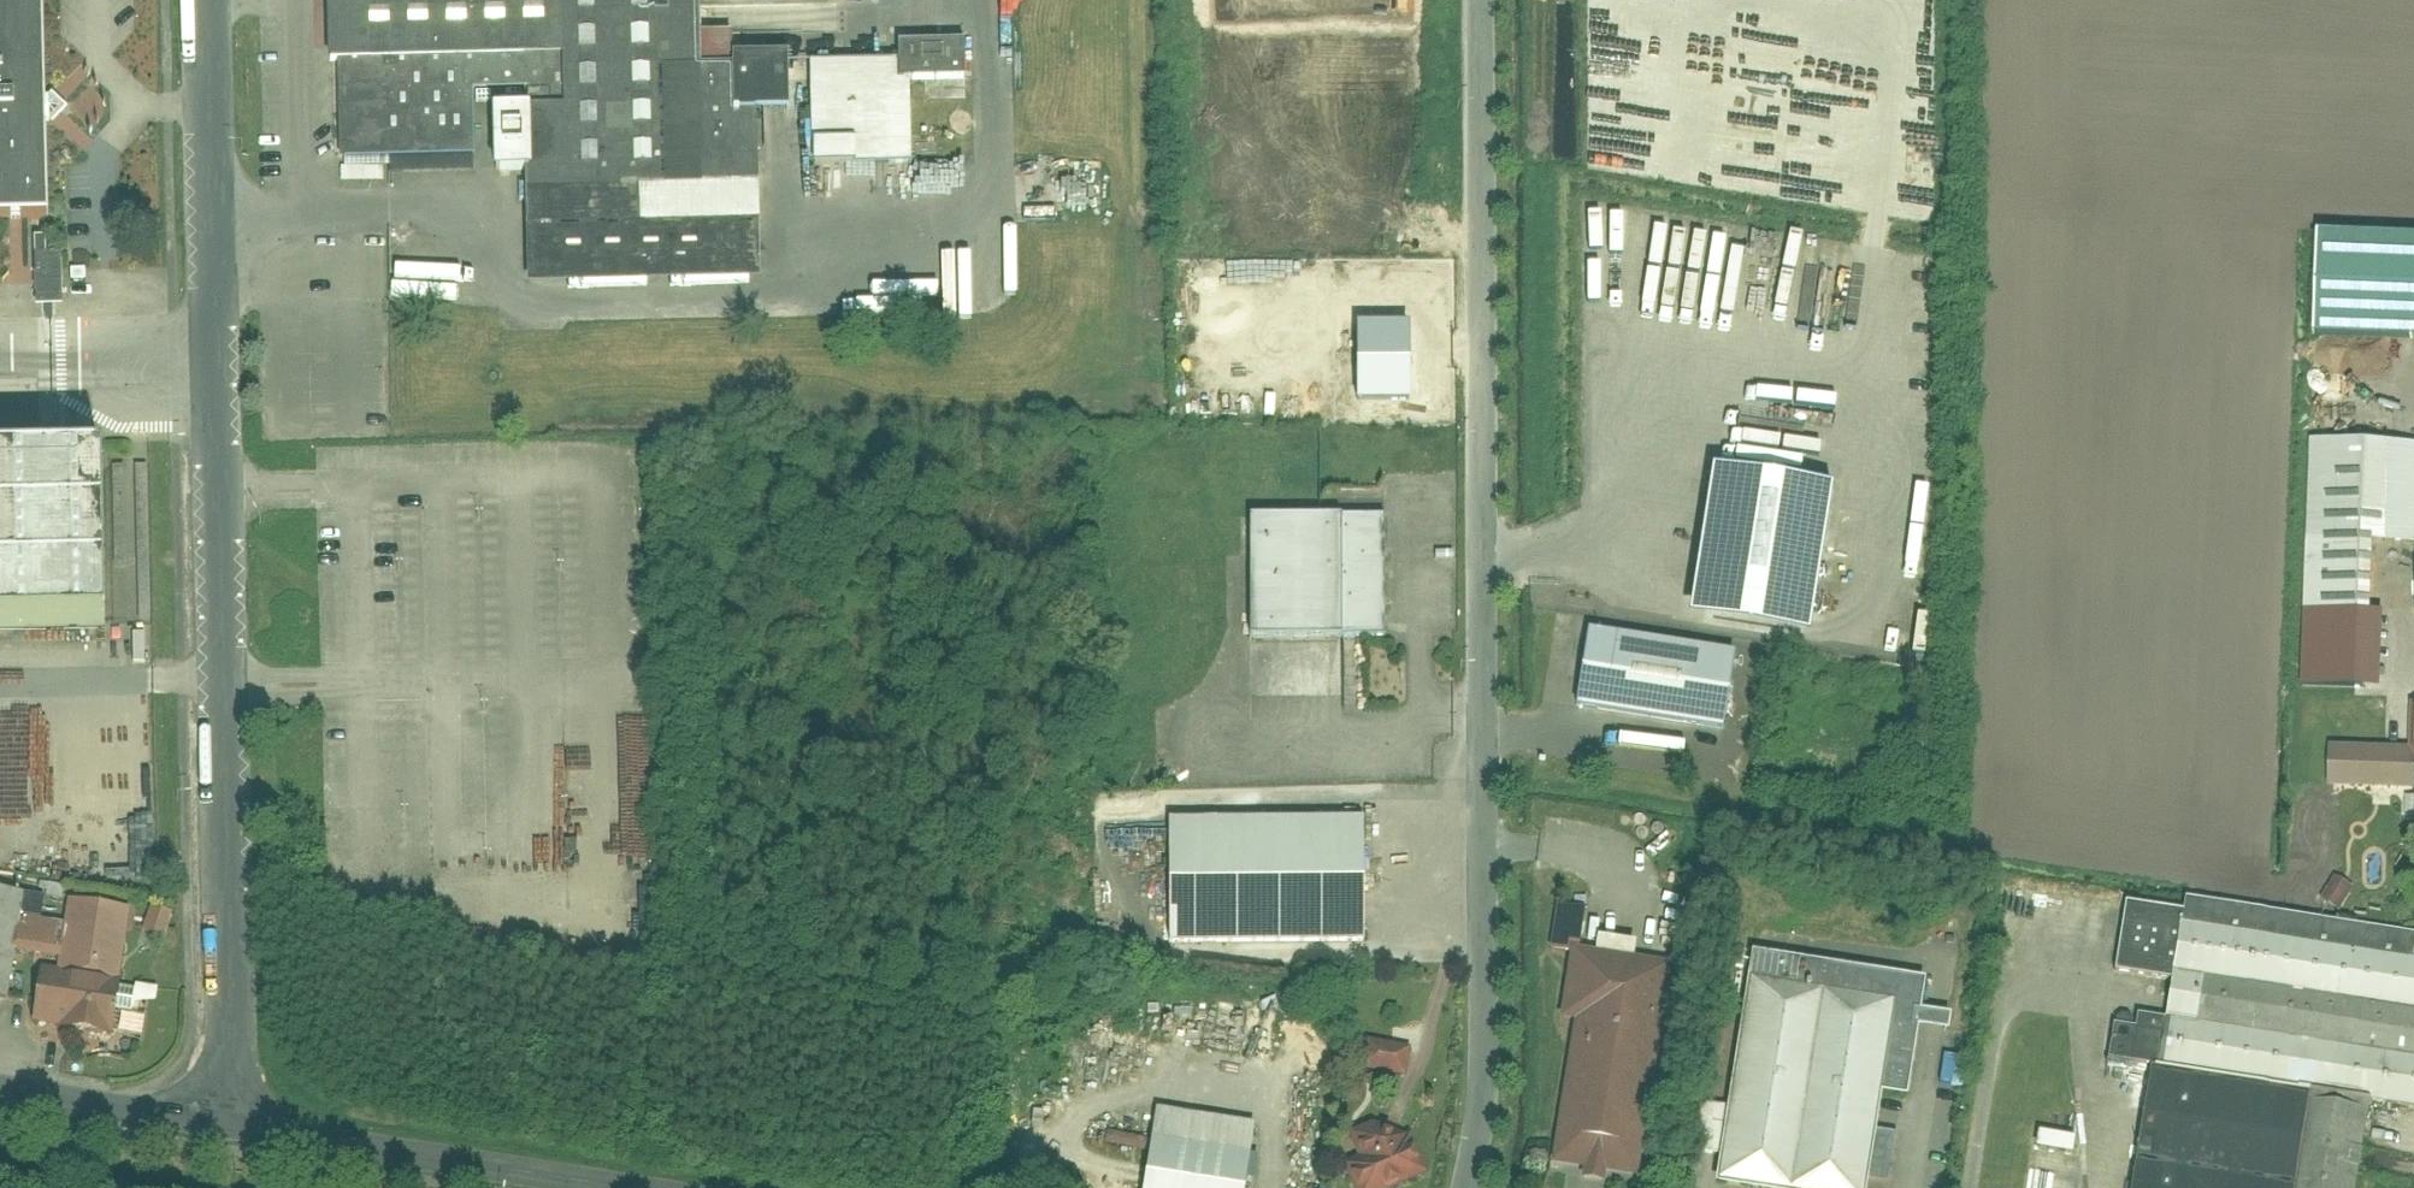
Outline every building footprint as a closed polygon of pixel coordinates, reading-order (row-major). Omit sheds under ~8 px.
[(52,229),(47,0),(0,0),(0,230),(52,229)] [(756,285),(755,230),(752,119),(786,118),(785,64),(731,65),(732,76),(695,77),(693,0),(326,0),(327,66),(337,66),(339,161),(472,158),(472,143),(490,142),(491,181),(525,181),(528,291),(756,285)] [(905,48),(906,67),(906,85),(962,83),(961,47),(905,48)] [(906,67),(809,69),(811,170),(908,167),(906,85),(906,67)] [(2317,245),(2315,338),(2413,341),(2413,248),(2317,245)] [(61,297),(61,257),(34,258),(35,297),(61,297)] [(2311,447),(2307,615),(2354,616),(2366,617),(2368,536),(2413,538),(2413,450),(2311,447)] [(1828,495),(1720,477),(1699,607),(1808,624),(1828,495)] [(120,645),(117,479),(0,481),(0,647),(120,645)] [(1382,520),(1250,521),(1250,640),(1383,640),(1382,520)] [(2389,617),(2366,617),(2354,616),(2352,693),(2387,694),(2389,617)] [(1733,659),(1588,636),(1577,705),(1722,728),(1733,659)] [(2329,754),(2328,794),(2413,795),(2413,755),(2329,754)] [(1375,816),(1168,819),(1169,936),(1376,933),(1375,816)] [(2352,892),(2335,883),(2321,908),(2338,918),(2352,892)] [(2127,911),(2117,973),(2168,981),(2161,1025),(2133,1020),(2131,1035),(2110,1031),(2105,1065),(2152,1073),(2368,1106),(2413,1113),(2413,938),(2186,903),(2184,920),(2127,911)] [(167,913),(161,926),(154,923),(150,931),(165,938),(175,917),(167,913)] [(1558,1019),(1573,1021),(1550,1163),(1581,1169),(1580,1178),(1604,1181),(1605,1173),(1636,1178),(1671,962),(1570,946),(1558,1019)] [(42,967),(33,1023),(114,1036),(123,981),(42,967)] [(1753,982),(1717,1186),(1729,1187),(1868,1187),(1900,1008),(1753,982)] [(1411,1080),(1416,1049),(1372,1041),(1367,1071),(1411,1080)] [(2368,1106),(2152,1073),(2134,1187),(2355,1187),(2368,1106)] [(1143,1187),(1244,1187),(1255,1123),(1156,1107),(1143,1187)] [(1354,1187),(1400,1187),(1424,1178),(1408,1138),(1385,1130),(1379,1138),(1374,1127),(1348,1138),(1357,1161),(1345,1166),(1354,1187)] [(2079,1154),(2080,1137),(2045,1134),(2043,1151),(2079,1154)] [(2031,1187),(2059,1187),(2061,1179),(2034,1174),(2031,1187)]
